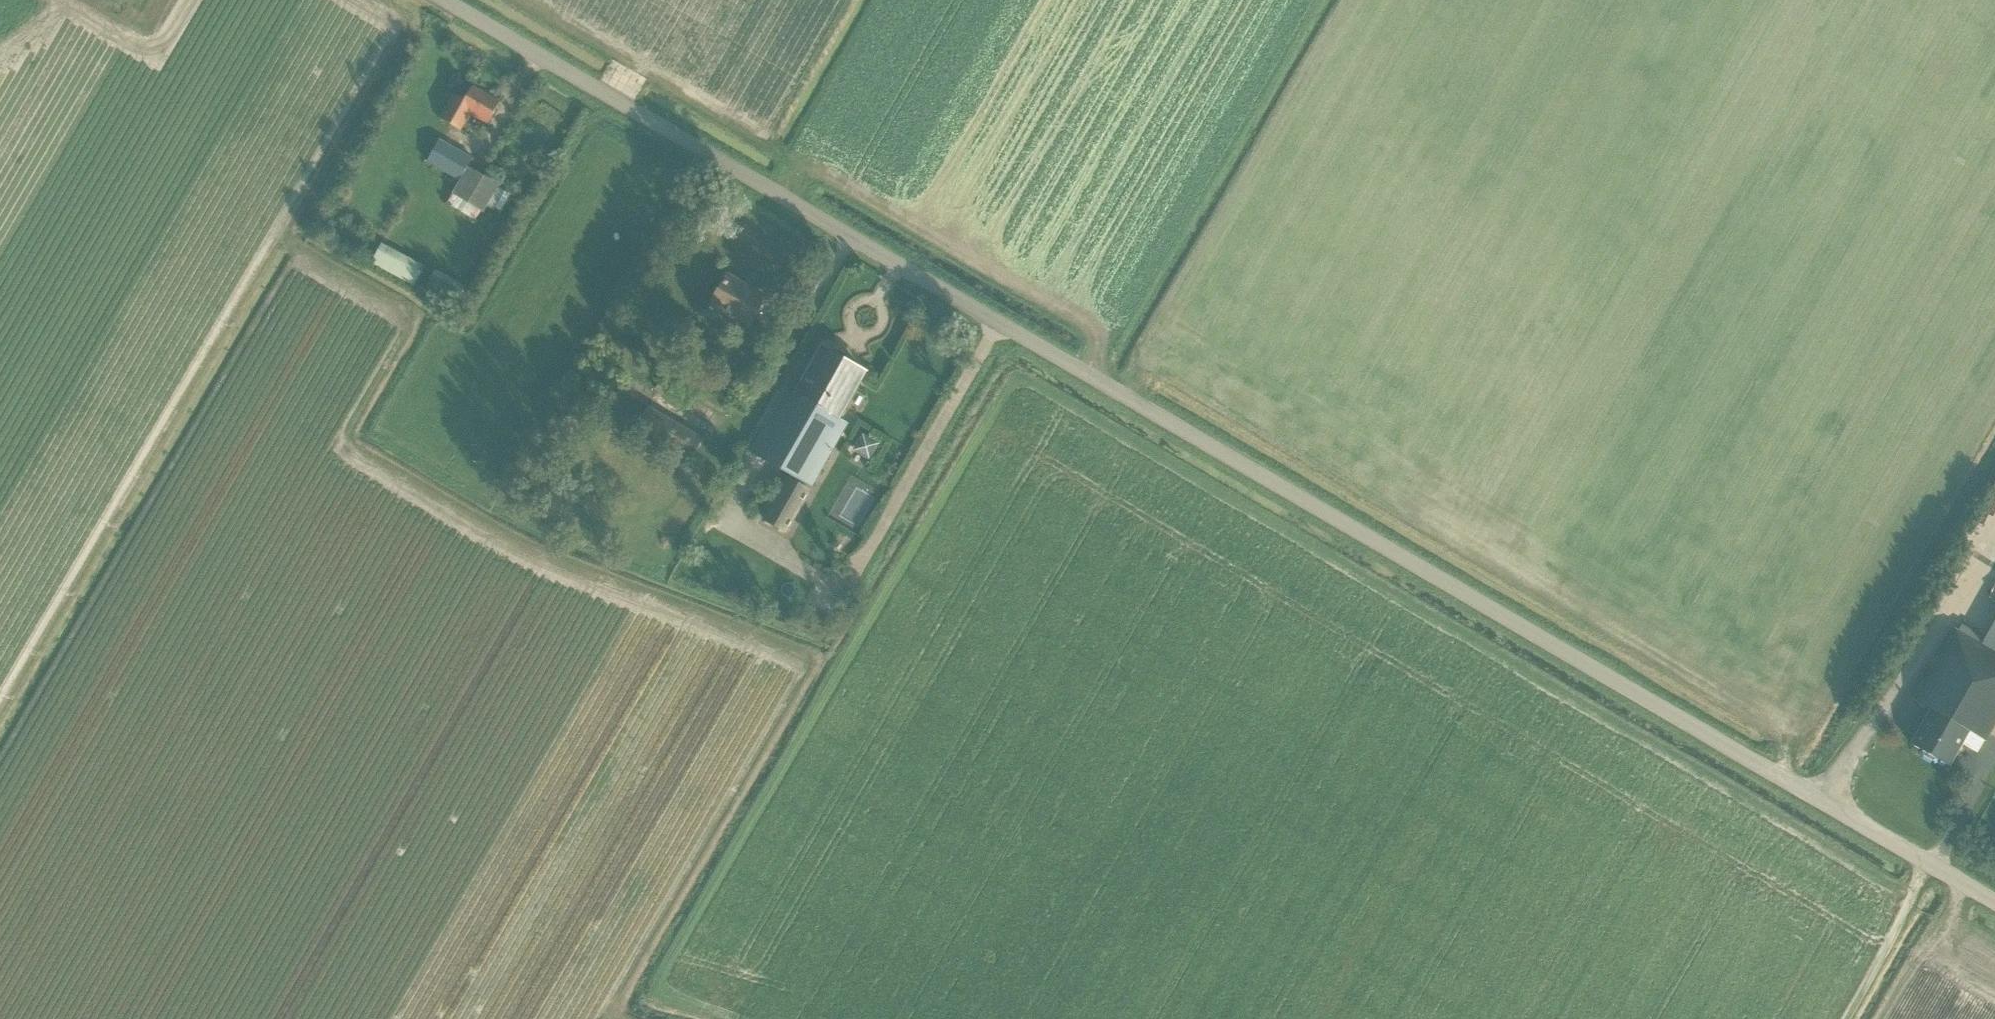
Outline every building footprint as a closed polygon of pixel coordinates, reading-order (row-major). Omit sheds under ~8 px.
[(498,108),(501,102),(473,86),(466,98),(457,94),(442,120),(462,131),(471,114),(489,123),(492,117),(495,117),(499,110),(498,108)] [(439,137),(426,160),(448,173),(460,181),(447,203),(474,219),(479,209),(482,211),(483,212),(488,205),(499,187),(500,185),(469,167),(474,158),(439,137)] [(499,187),(488,205),(500,213),(512,194),(499,187)] [(465,286),(382,242),(371,264),(414,286),(416,283),(456,304),(465,286)] [(768,323),(754,316),(765,296),(729,275),(712,306),(747,327),(740,338),(754,347),(768,323)] [(788,388),(751,452),(813,486),(850,422),(842,418),(839,417),(865,371),(823,349),(798,393),(796,392),(788,388)] [(705,438),(650,406),(637,428),(692,460),(705,438)] [(864,434),(854,450),(871,460),(880,443),(864,434)] [(788,478),(765,520),(788,533),(811,491),(810,490),(790,479),(788,478)] [(1980,642),(1955,627),(1913,699),(1930,709),(1910,744),(1923,751),(1923,755),(1933,760),(1937,758),(1951,766),(1969,732),(1986,742),(1994,726),(1994,617),(1980,642)]
